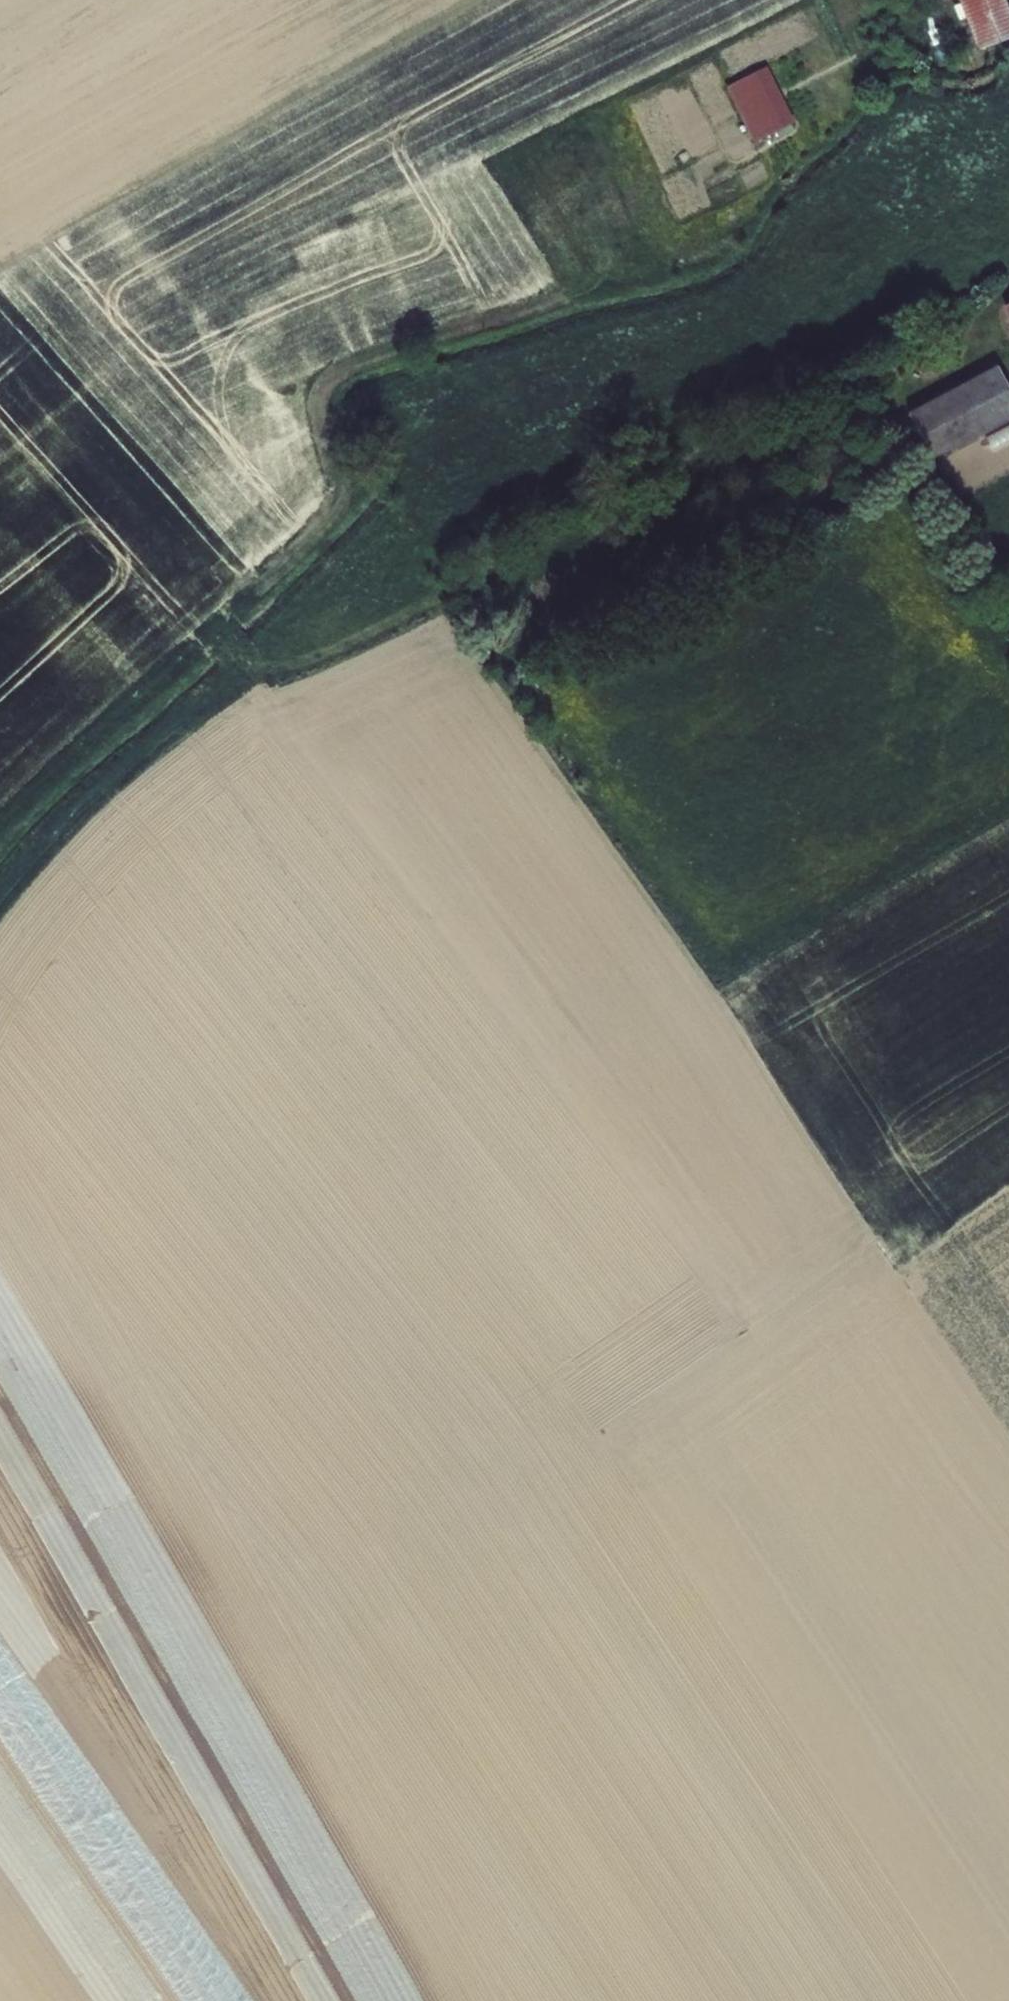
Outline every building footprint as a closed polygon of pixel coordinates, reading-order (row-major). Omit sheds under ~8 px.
[(977,47),(1008,35),(1008,10),(1005,0),(958,0),(977,47)] [(767,69),(725,90),(752,143),(794,122),(767,69)] [(1001,309),(1008,322),(1008,304),(1001,309)] [(997,361),(907,414),(931,456),(1008,410),(1008,382),(997,361)] [(970,451),(947,462),(961,492),(984,482),(970,451)]
